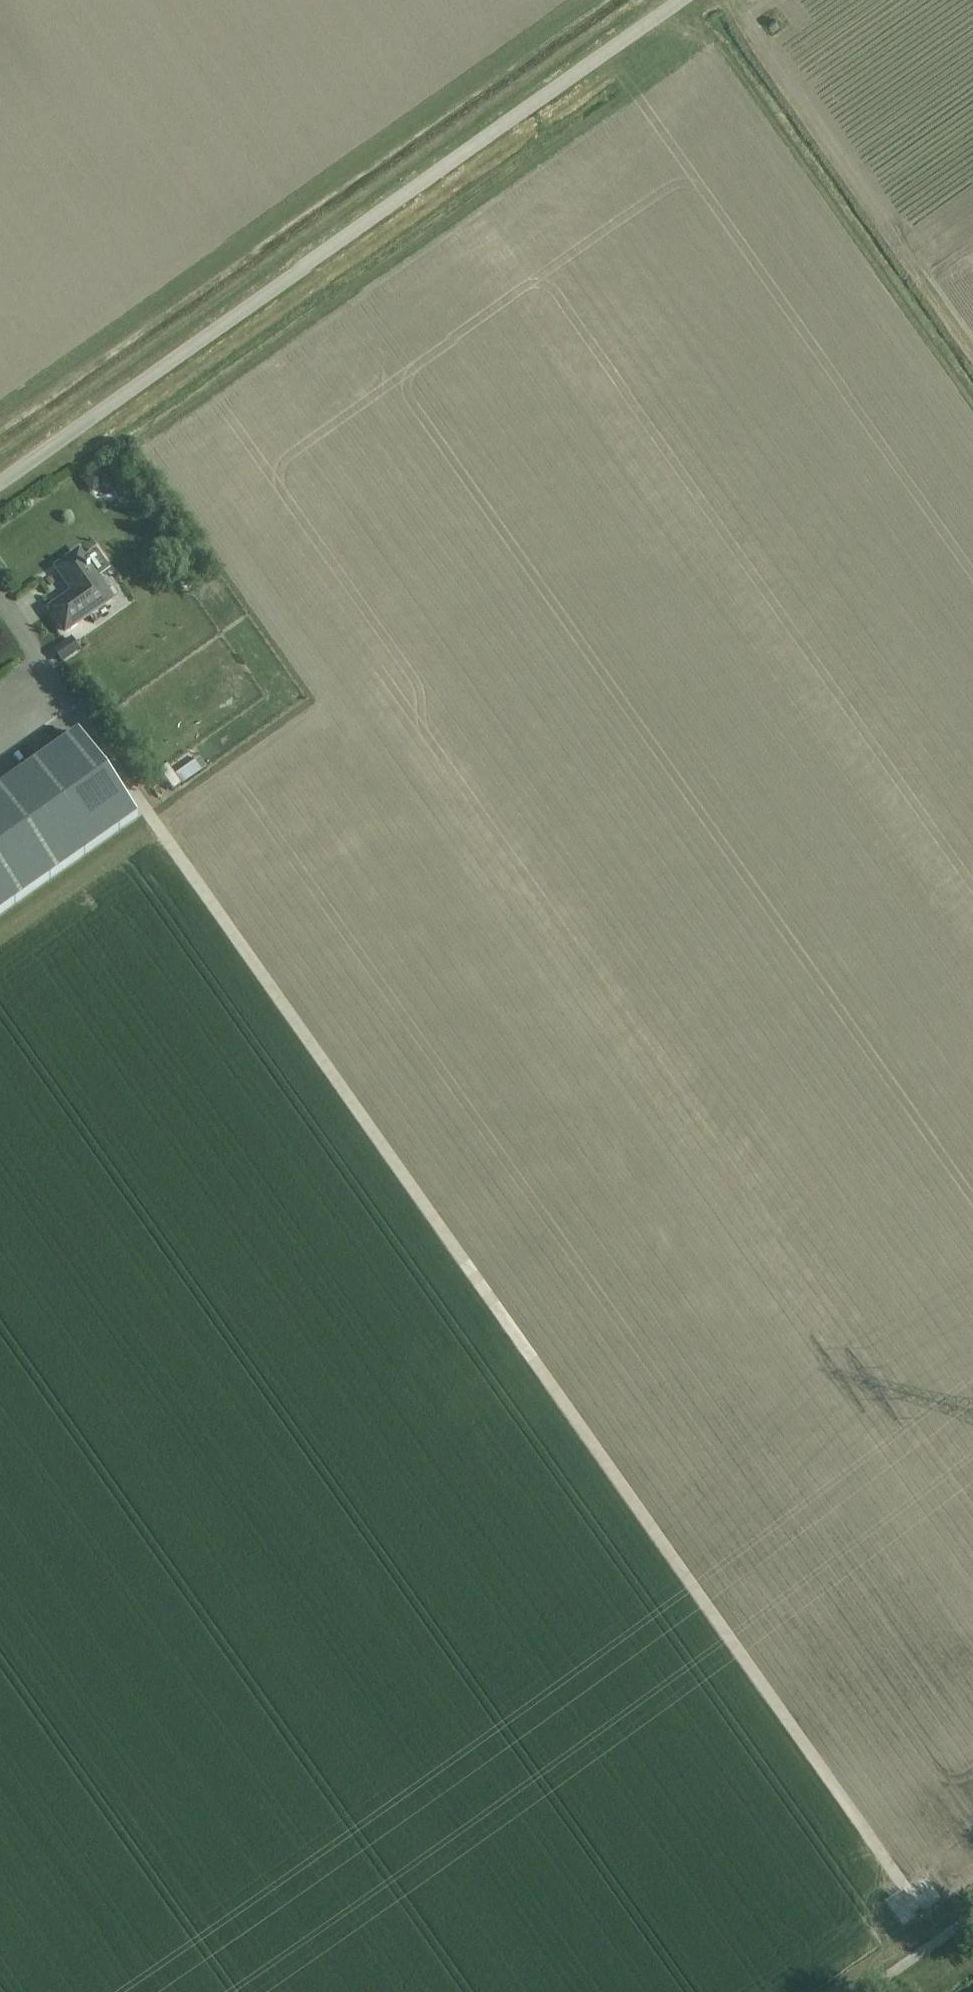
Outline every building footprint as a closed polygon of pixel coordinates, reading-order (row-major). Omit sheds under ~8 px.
[(89,552),(99,569),(109,564),(99,546),(89,552)] [(58,568),(75,592),(51,610),(65,631),(111,599),(79,553),(58,568)] [(73,637),(57,648),(64,659),(80,648),(73,637)] [(10,701),(18,696),(5,677),(0,680),(0,687),(10,701)] [(12,721),(4,710),(0,713),(0,729),(12,721)] [(0,789),(0,914),(137,817),(79,733),(0,789)] [(907,1918),(909,1920),(927,1909),(927,1908),(927,1906),(923,1899),(921,1900),(903,1912),(904,1914),(907,1918)]
